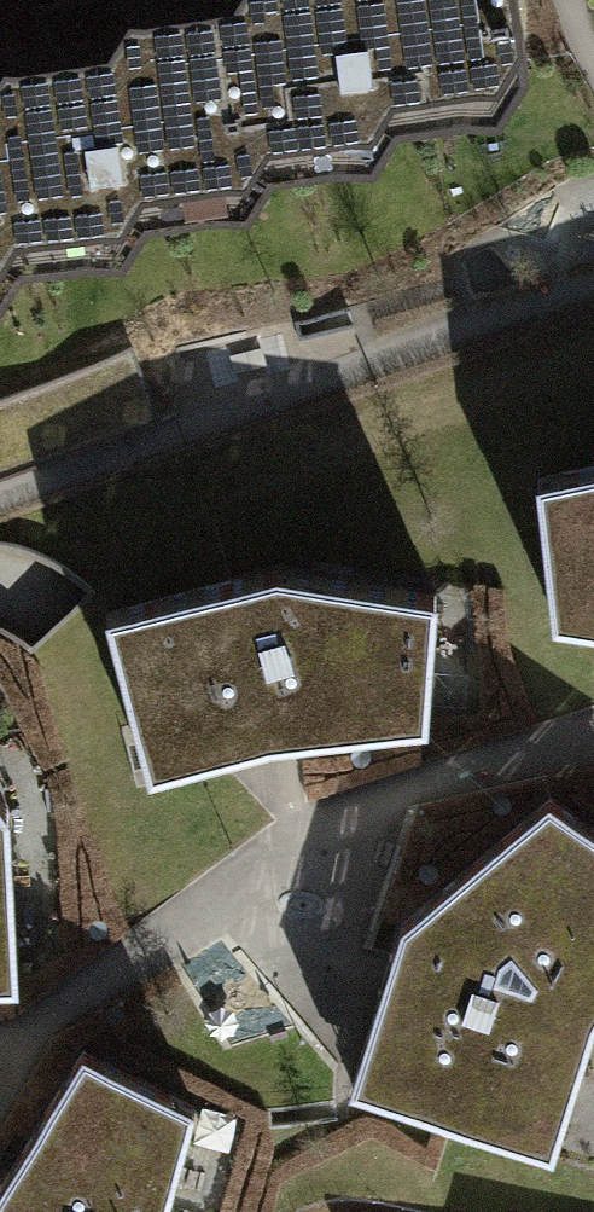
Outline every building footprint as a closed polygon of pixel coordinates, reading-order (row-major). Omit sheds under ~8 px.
[(52,256),(128,251),(150,214),(246,206),(271,170),(303,161),(290,84),(223,95),(209,0),(183,0),(127,10),(125,11),(84,18),(79,19),(73,0),(66,0),(31,7),(40,45),(7,45),(0,54),(0,187),(42,181),(52,256)] [(303,161),(375,153),(396,120),(434,117),(499,114),(526,67),(516,0),(209,0),(223,95),(290,84),(303,161)] [(21,263),(52,256),(42,181),(0,187),(0,295),(21,263)] [(542,484),(561,624),(593,629),(593,472),(542,484)] [(281,568),(115,611),(155,770),(274,740),(300,737),(430,722),(437,594),(281,568)] [(541,797),(393,920),(382,954),(340,1083),(436,1113),(453,1118),(542,1146),(585,1008),(593,991),(593,835),(541,797)] [(5,809),(0,802),(0,982),(17,981),(5,809)] [(181,1102),(72,1044),(0,1169),(0,1211),(149,1211),(181,1102)]
